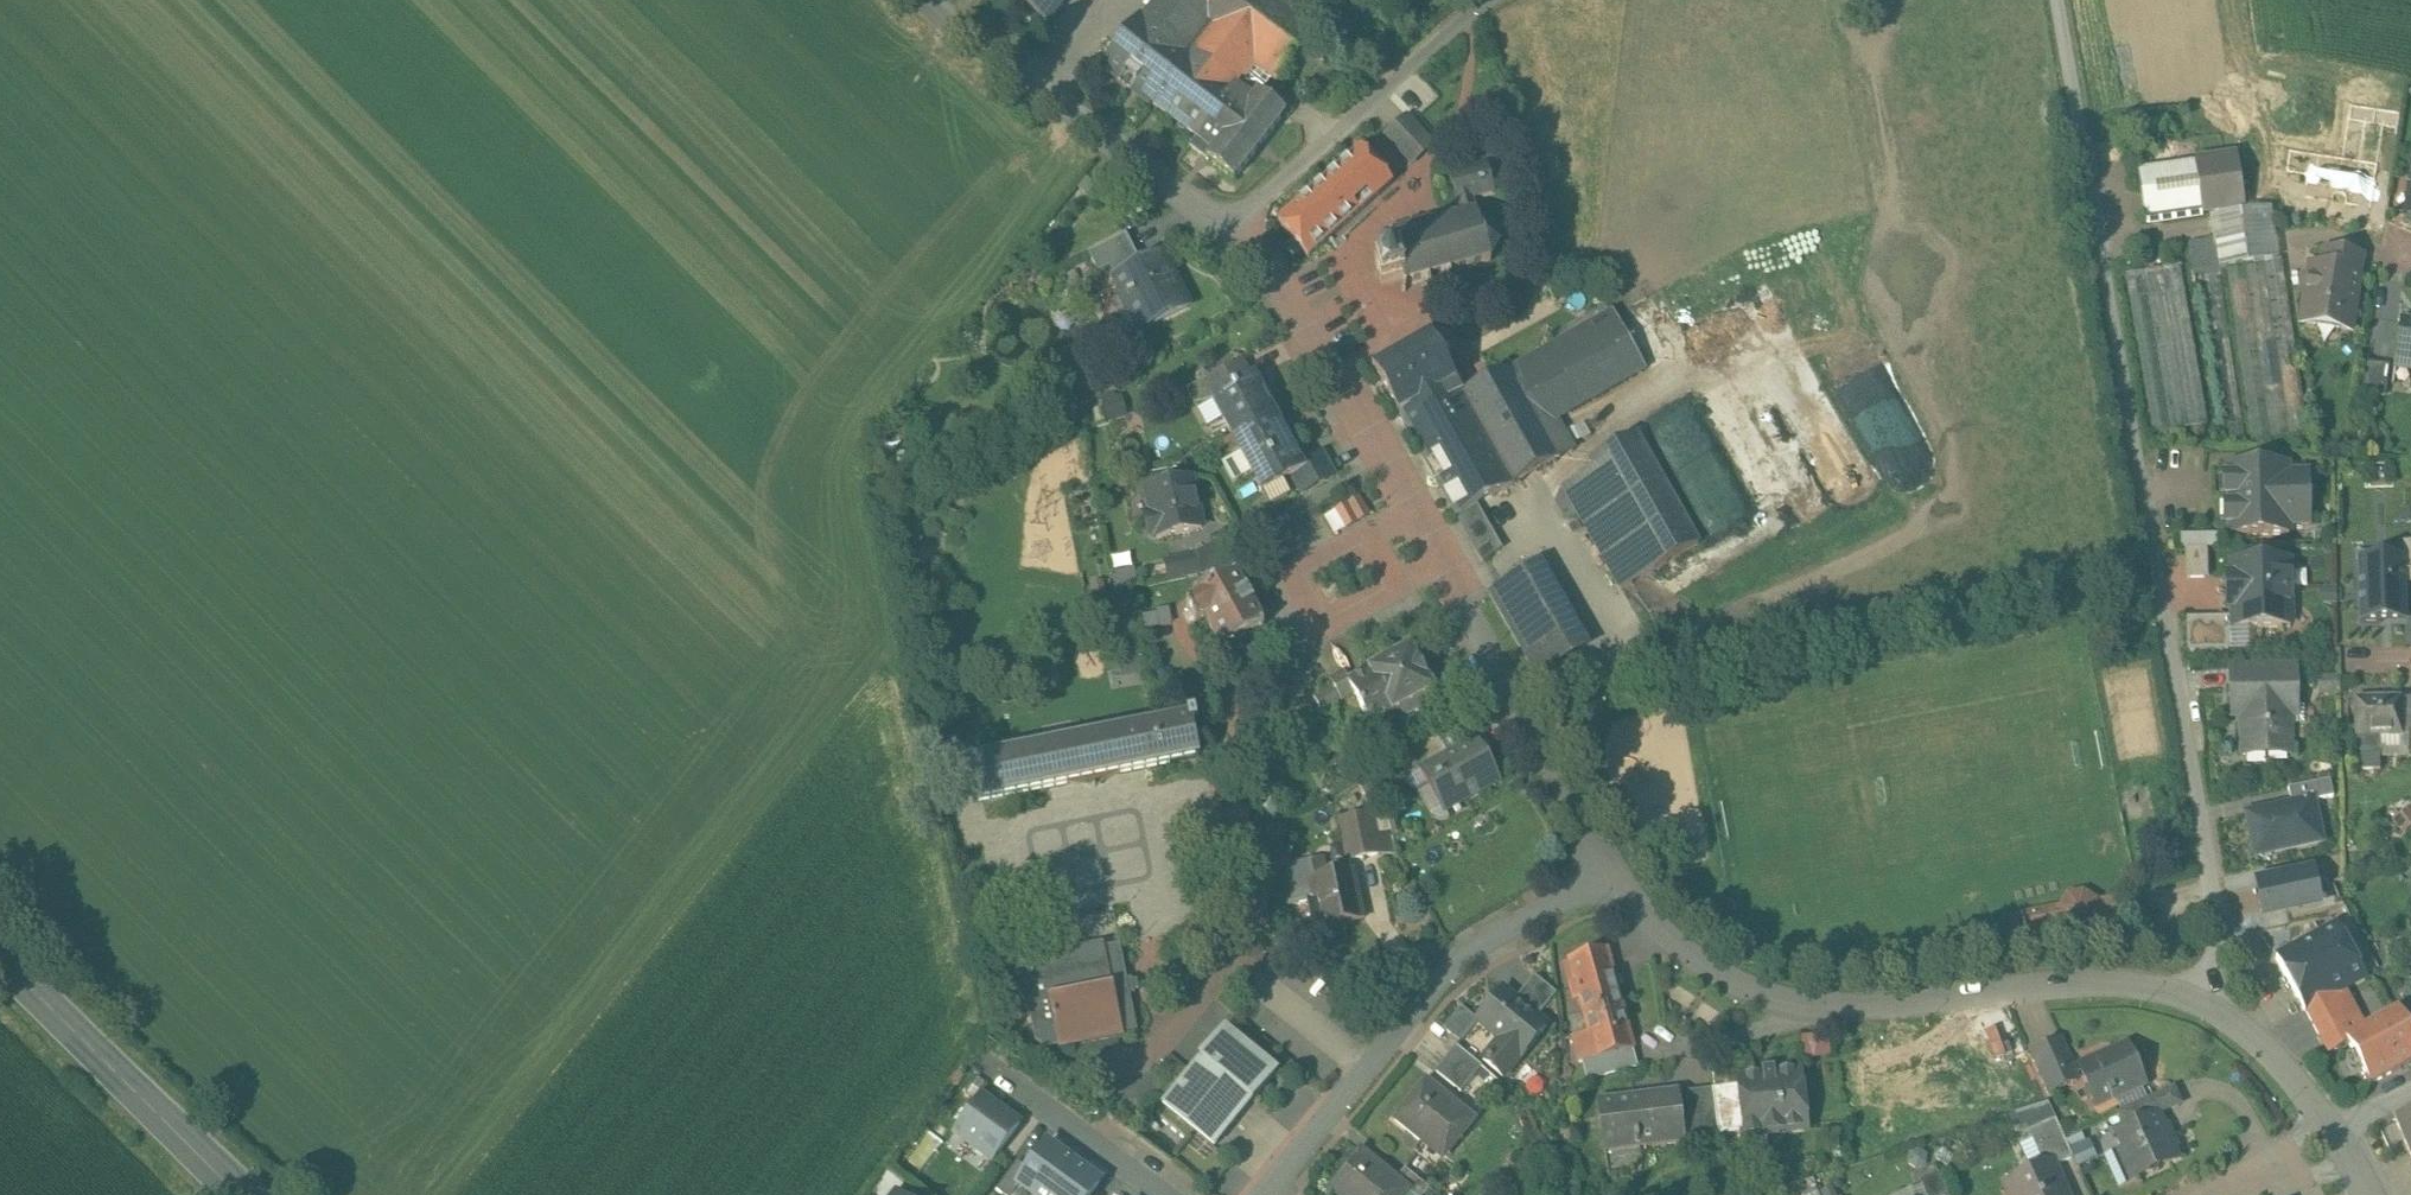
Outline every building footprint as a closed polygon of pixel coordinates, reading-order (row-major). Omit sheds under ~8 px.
[(1047,22),(1064,0),(1019,0),(1047,22)] [(1278,0),(1155,0),(1143,16),(1214,71),(1233,47),(1253,63),(1272,78),(1278,82),(1318,31),(1291,10),(1278,0)] [(1214,71),(1143,16),(1104,65),(1196,137),(1253,63),(1233,47),(1214,71)] [(1196,137),(1190,145),(1234,179),(1284,113),(1259,94),(1272,78),(1253,63),(1196,137)] [(1433,145),(1406,115),(1385,134),(1403,155),(1424,137),(1432,146),(1433,145)] [(1361,149),(1278,222),(1309,257),(1392,184),(1361,149)] [(2235,156),(2194,162),(2194,163),(2151,169),(2158,218),(2201,211),(2202,212),(2212,211),(2243,206),(2235,156)] [(1486,166),(1450,175),(1457,202),(1461,200),(1465,213),(1474,210),(1471,198),(1492,192),(1486,166)] [(2243,206),(2212,211),(2215,239),(2219,268),(2225,266),(2281,258),(2274,203),(2243,206)] [(1432,220),(1413,226),(1412,220),(1409,221),(1411,227),(1392,233),(1387,229),(1385,232),(1384,236),(1386,246),(1383,251),(1384,257),(1388,258),(1375,262),(1382,285),(1402,280),(1404,285),(1402,291),(1405,292),(1407,286),(1426,281),(1428,286),(1431,285),(1429,280),(1447,275),(1448,279),(1452,279),(1451,274),(1491,262),(1498,248),(1494,233),(1480,226),(1476,210),(1474,210),(1465,213),(1459,215),(1460,213),(1457,212),(1456,216),(1435,220),(1437,216),(1435,215),(1432,220)] [(1126,235),(1088,254),(1098,273),(1136,255),(1126,235)] [(2215,239),(2188,243),(2194,279),(2202,278),(2219,275),(2220,275),(2219,268),(2215,239)] [(2361,256),(2333,252),(2331,269),(2309,266),(2302,318),(2351,325),(2361,256)] [(1161,255),(1115,278),(1141,330),(1187,307),(1161,255)] [(2281,258),(2225,266),(2252,439),(2307,431),(2281,258)] [(2179,263),(2124,273),(2152,432),(2207,422),(2179,263)] [(2219,275),(2202,278),(2227,443),(2244,440),(2219,275)] [(1613,311),(1509,370),(1542,428),(1556,420),(1646,368),(1613,311)] [(2400,321),(2394,367),(2410,369),(2410,322),(2400,321)] [(1430,336),(1372,369),(1398,415),(1456,382),(1430,336)] [(1252,378),(1243,360),(1211,377),(1221,395),(1253,378),(1252,378)] [(2389,366),(2365,362),(2360,395),(2372,397),(2373,390),(2385,392),(2389,366)] [(1508,368),(1462,393),(1469,405),(1513,484),(1573,450),(1556,420),(1542,428),(1509,370),(1508,368)] [(1211,377),(1196,385),(1196,386),(1187,391),(1194,405),(1213,400),(1232,435),(1233,435),(1272,413),(1273,413),(1254,377),(1252,378),(1253,378),(1221,395),(1211,377)] [(1456,382),(1398,415),(1411,438),(1469,405),(1462,393),(1456,382)] [(1469,405),(1411,438),(1456,517),(1476,505),(1513,484),(1469,405)] [(1272,413),(1233,435),(1252,470),(1292,449),(1272,413)] [(1636,433),(1590,459),(1595,467),(1653,570),(1698,544),(1636,433)] [(1292,449),(1252,470),(1263,490),(1302,469),(1292,449)] [(2287,465),(2227,467),(2228,475),(2226,475),(2226,477),(2228,477),(2229,494),(2226,494),(2226,496),(2228,496),(2228,503),(2226,504),(2227,506),(2229,506),(2229,523),(2227,523),(2227,525),(2229,525),(2229,533),(2288,532),(2288,524),(2307,524),(2306,473),(2287,473),(2287,465)] [(1653,570),(1595,467),(1562,485),(1621,588),(1653,570)] [(1191,479),(1147,488),(1152,514),(1149,515),(1145,520),(1148,531),(1153,534),(1156,534),(1157,537),(1202,528),(1191,479)] [(1496,540),(1476,505),(1456,517),(1476,552),(1496,540)] [(2402,543),(2402,557),(2405,557),(2405,585),(2410,584),(2410,542),(2402,543)] [(1214,545),(1196,556),(1182,558),(1186,575),(1202,572),(1223,561),(1214,545)] [(2205,548),(2186,549),(2186,577),(2205,577),(2205,548)] [(2402,557),(2357,559),(2359,624),(2406,623),(2405,585),(2405,557),(2402,557)] [(1589,646),(1540,560),(1524,570),(1573,656),(1589,646)] [(2288,560),(2231,562),(2233,626),(2290,624),(2288,560)] [(1136,569),(1114,572),(1116,588),(1139,585),(1136,569)] [(1573,656),(1524,570),(1491,589),(1490,588),(1489,589),(1490,591),(1501,610),(1501,611),(1502,612),(1513,631),(1513,632),(1514,633),(1525,653),(1526,654),(1537,673),(1538,675),(1573,656)] [(1234,572),(1193,594),(1197,601),(1187,606),(1195,622),(1205,616),(1223,649),(1264,626),(1252,604),(1253,604),(1247,593),(1246,594),(1234,572)] [(1170,609),(1143,612),(1145,623),(1171,620),(1170,609)] [(2228,650),(2227,618),(2187,619),(2188,650),(2228,650)] [(1410,646),(1348,681),(1372,725),(1386,717),(1387,719),(1398,722),(1417,711),(1422,721),(1444,709),(1434,690),(1410,646)] [(2294,666),(2230,668),(2231,705),(2240,705),(2241,755),(2244,755),(2244,748),(2286,747),(2287,754),(2290,754),(2289,724),(2288,707),(2295,707),(2294,666)] [(2401,737),(2400,698),(2354,698),(2355,738),(2379,737),(2401,737)] [(2303,724),(2303,707),(2295,707),(2288,707),(2289,724),(2303,724)] [(1194,714),(966,760),(974,801),(1199,756),(1193,727),(1196,724),(1194,714)] [(1437,736),(1401,756),(1413,777),(1422,772),(1449,757),(1448,756),(1437,736)] [(2379,737),(2355,738),(2356,771),(2379,771),(2379,737)] [(1476,740),(1448,756),(1449,757),(1422,772),(1443,810),(1498,780),(1476,740)] [(1349,772),(1324,785),(1331,798),(1356,784),(1349,772)] [(2289,788),(2292,805),(2313,800),(2313,801),(2333,797),(2330,780),(2289,788)] [(2292,805),(2248,814),(2256,855),(2322,841),(2313,801),(2313,800),(2292,805)] [(2393,815),(2401,830),(2410,825),(2410,805),(2393,815)] [(1382,810),(1371,812),(1376,835),(1387,832),(1382,810)] [(1371,812),(1340,819),(1349,860),(1379,853),(1376,835),(1371,812)] [(1387,832),(1376,835),(1379,853),(1391,851),(1387,832)] [(1275,837),(1268,839),(1276,867),(1282,865),(1275,837)] [(1319,858),(1313,859),(1316,876),(1322,875),(1319,858)] [(1282,865),(1276,867),(1284,906),(1307,901),(1308,901),(1304,879),(1316,877),(1316,876),(1313,859),(1282,865)] [(1257,864),(1228,870),(1234,900),(1263,895),(1257,864)] [(1322,875),(1316,876),(1316,877),(1304,879),(1308,901),(1307,901),(1313,929),(1362,919),(1352,869),(1322,875)] [(2281,879),(2268,881),(2257,884),(2263,914),(2319,902),(2312,872),(2281,879)] [(2069,895),(2061,906),(2024,914),(2029,937),(2089,924),(2097,913),(2094,899),(2082,892),(2069,895)] [(2120,897),(2108,899),(2111,916),(2124,913),(2120,897)] [(2108,899),(2094,899),(2097,913),(2089,924),(2101,918),(2111,916),(2108,899)] [(2337,924),(2276,957),(2303,1010),(2304,1009),(2342,989),(2342,990),(2365,977),(2337,924)] [(1103,945),(1007,965),(1016,1009),(1028,1006),(1035,1041),(1046,1049),(1060,1046),(1060,1047),(1121,1035),(1121,1034),(1137,1031),(1130,995),(1135,994),(1132,979),(1127,980),(1120,944),(1103,948),(1103,945)] [(1607,949),(1569,959),(1575,980),(1570,982),(1574,999),(1580,997),(1589,1032),(1573,1036),(1580,1061),(1582,1061),(1633,1047),(1607,949)] [(1535,975),(1515,1000),(1537,1018),(1557,993),(1535,975)] [(1515,1000),(1502,989),(1477,1019),(1501,1038),(1483,1061),(1503,1077),(1521,1055),(1522,1056),(1547,1026),(1537,1018),(1515,1000)] [(2304,1009),(2328,1054),(2345,1045),(2368,1086),(2410,1063),(2410,1038),(2398,1014),(2364,1032),(2342,990),(2342,989),(2304,1009)] [(1477,1019),(1461,1005),(1443,1028),(1459,1041),(1477,1019)] [(1278,1070),(1225,1026),(1200,1056),(1201,1057),(1157,1110),(1189,1136),(1195,1129),(1215,1145),(1253,1099),(1254,1100),(1278,1070)] [(1832,1053),(1830,1032),(1802,1034),(1804,1055),(1832,1053)] [(2060,1040),(2031,1053),(2049,1092),(2077,1079),(2060,1040)] [(1456,1045),(1435,1071),(1461,1092),(1482,1066),(1456,1045)] [(2126,1046),(2078,1067),(2096,1106),(2144,1085),(2126,1046)] [(1633,1047),(1582,1061),(1587,1078),(1637,1065),(1633,1047)] [(1795,1070),(1761,1075),(1762,1082),(1739,1084),(1739,1085),(1745,1128),(1764,1126),(1765,1132),(1803,1127),(1795,1070)] [(1472,1119),(1426,1082),(1396,1119),(1422,1140),(1425,1137),(1445,1153),(1472,1119)] [(1739,1085),(1713,1088),(1719,1135),(1740,1133),(1740,1129),(1745,1128),(1739,1085)] [(1713,1088),(1677,1093),(1683,1140),(1719,1135),(1713,1088)] [(1677,1093),(1599,1103),(1605,1150),(1634,1146),(1635,1148),(1639,1148),(1639,1145),(1683,1140),(1677,1093)] [(982,1096),(954,1134),(992,1161),(1020,1123),(982,1096)] [(2146,1099),(2115,1113),(2123,1130),(2154,1117),(2146,1099)] [(2396,1120),(2409,1149),(2410,1154),(2410,1114),(2396,1120)] [(2123,1130),(2117,1133),(2124,1150),(2117,1153),(2129,1179),(2148,1171),(2152,1173),(2158,1170),(2159,1166),(2176,1158),(2157,1116),(2154,1117),(2123,1130)] [(2055,1119),(2028,1131),(2044,1166),(2051,1162),(2053,1166),(2072,1158),(2055,1119)] [(2068,1140),(2079,1164),(2097,1156),(2086,1132),(2068,1140)] [(1046,1141),(1012,1187),(1023,1194),(1045,1194),(1072,1159),(1046,1141)] [(1361,1151),(1331,1188),(1339,1194),(1401,1194),(1406,1189),(1361,1151)] [(1072,1159),(1045,1194),(1085,1194),(1097,1178),(1072,1159)] [(2012,1180),(2019,1194),(2066,1194),(2053,1166),(2051,1162),(2044,1166),(2012,1180)]
